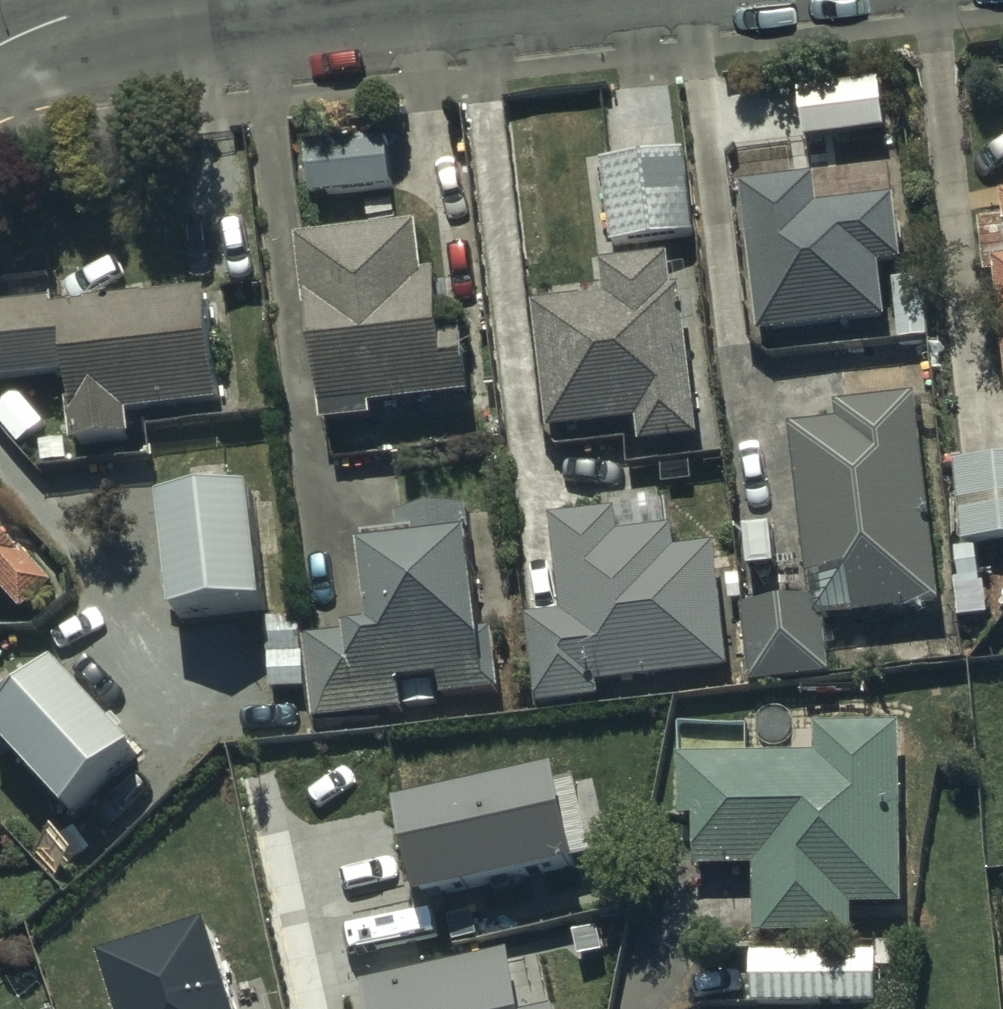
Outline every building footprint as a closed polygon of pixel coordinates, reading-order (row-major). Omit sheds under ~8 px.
[(880,77),(804,88),(811,137),(887,126),(880,77)] [(389,133),(311,141),(316,198),(394,190),(389,133)] [(690,148),(604,157),(613,246),(698,237),(690,148)] [(818,167),(739,176),(757,332),(888,317),(882,260),(906,257),(899,191),(822,200),(818,167)] [(416,218),(299,229),(319,425),(383,419),(381,407),(476,397),(469,324),(440,327),(435,270),(421,271),(416,218)] [(984,219),(988,270),(995,270),(1002,367),(1002,218),(984,219)] [(671,253),(603,259),(605,283),(587,285),(588,296),(536,300),(547,426),(642,418),(644,440),(701,435),(688,287),(674,288),(671,253)] [(930,275),(899,277),(902,339),(934,337),(930,275)] [(0,302),(0,380),(74,373),(80,445),(140,438),(138,410),(229,398),(218,282),(0,302)] [(920,390),(835,400),(837,417),(795,422),(814,588),(739,597),(749,683),(833,674),(827,620),(946,606),(920,390)] [(957,457),(965,544),(1002,540),(1002,453),(957,457)] [(260,480),(168,489),(180,608),(272,599),(260,480)] [(394,530),(352,535),(362,613),(339,616),(340,627),(301,632),(310,710),(497,688),(490,622),(474,623),(460,498),(391,506),(394,530)] [(617,504),(551,512),(562,608),(521,613),(531,703),(600,695),(599,680),(726,666),(712,543),(675,547),(672,523),(620,529),(617,504)] [(8,581),(27,604),(54,582),(0,520),(0,588),(8,581)] [(64,655),(0,716),(0,726),(78,808),(147,743),(64,655)] [(810,747),(676,749),(676,810),(691,810),(691,861),(749,861),(750,927),(852,926),(851,901),(901,900),(898,717),(809,718),(810,747)] [(557,764),(393,803),(416,898),(579,859),(557,764)] [(0,822),(0,840),(9,831),(0,822)] [(113,1008),(233,1008),(205,926),(98,963),(113,1008)] [(554,1001),(516,1008),(502,944),(355,976),(362,1008),(556,1008),(554,1001)] [(873,947),(749,947),(749,999),(873,998),(873,947)]
